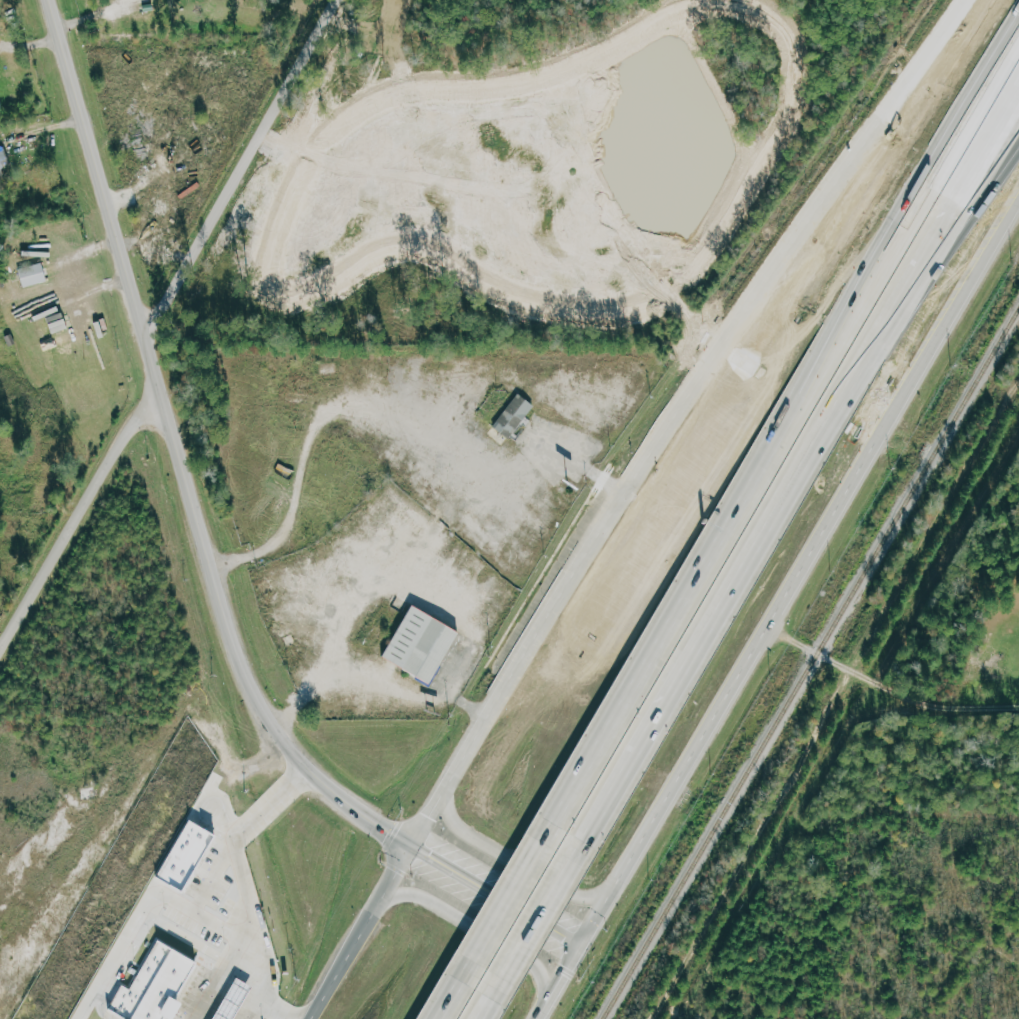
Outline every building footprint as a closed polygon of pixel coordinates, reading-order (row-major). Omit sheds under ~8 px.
[(51,282),(46,263),(22,269),(27,288),(51,282)] [(72,329),(66,313),(51,320),(57,335),(72,329)] [(518,394),(494,426),(510,438),(534,405),(518,394)] [(414,605),(382,657),(430,686),(462,634),(414,605)] [(183,893),(157,877),(190,821),(216,836),(183,893)] [(196,963),(163,1018),(124,1018),(110,1011),(125,986),(131,990),(159,942),(196,963)] [(253,987),(234,1018),(215,1018),(239,978),(253,987)]
